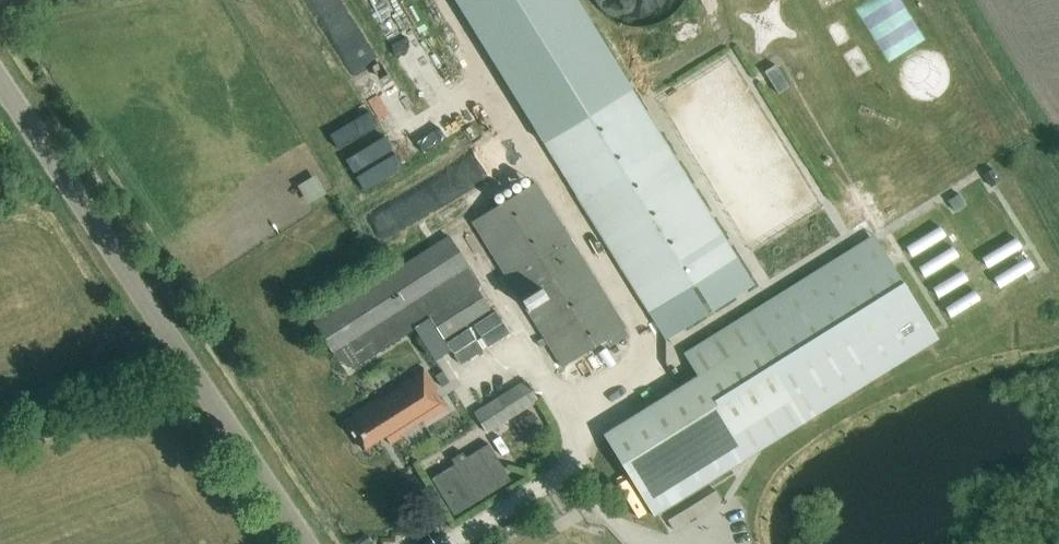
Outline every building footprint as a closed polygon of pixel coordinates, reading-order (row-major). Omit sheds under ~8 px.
[(252,3),(339,149),(364,134),(284,0),(257,0),(252,3)] [(352,64),(375,49),(342,0),(309,0),(352,64)] [(649,313),(738,257),(578,0),(455,0),(649,313)] [(535,181),(471,221),(562,366),(626,326),(535,181)] [(943,223),(908,240),(913,251),(949,234),(943,223)] [(939,339),(874,233),(683,352),(697,375),(603,433),(654,516),(939,339)] [(449,235),(314,321),(335,354),(353,368),(415,328),(435,360),(451,350),(443,338),(495,305),(449,235)] [(956,243),(921,262),(927,273),(962,253),(956,243)] [(966,268),(935,281),(939,292),(971,279),(966,268)] [(958,323),(989,307),(984,298),(954,313),(958,323)] [(354,416),(344,421),(363,450),(386,436),(391,444),(449,407),(424,367),(352,413),(354,416)] [(475,411),(488,432),(539,400),(526,379),(475,411)] [(533,412),(516,423),(523,433),(540,423),(533,412)] [(455,462),(431,477),(454,514),(511,479),(489,442),(466,455),(463,450),(452,457),(455,462)]
